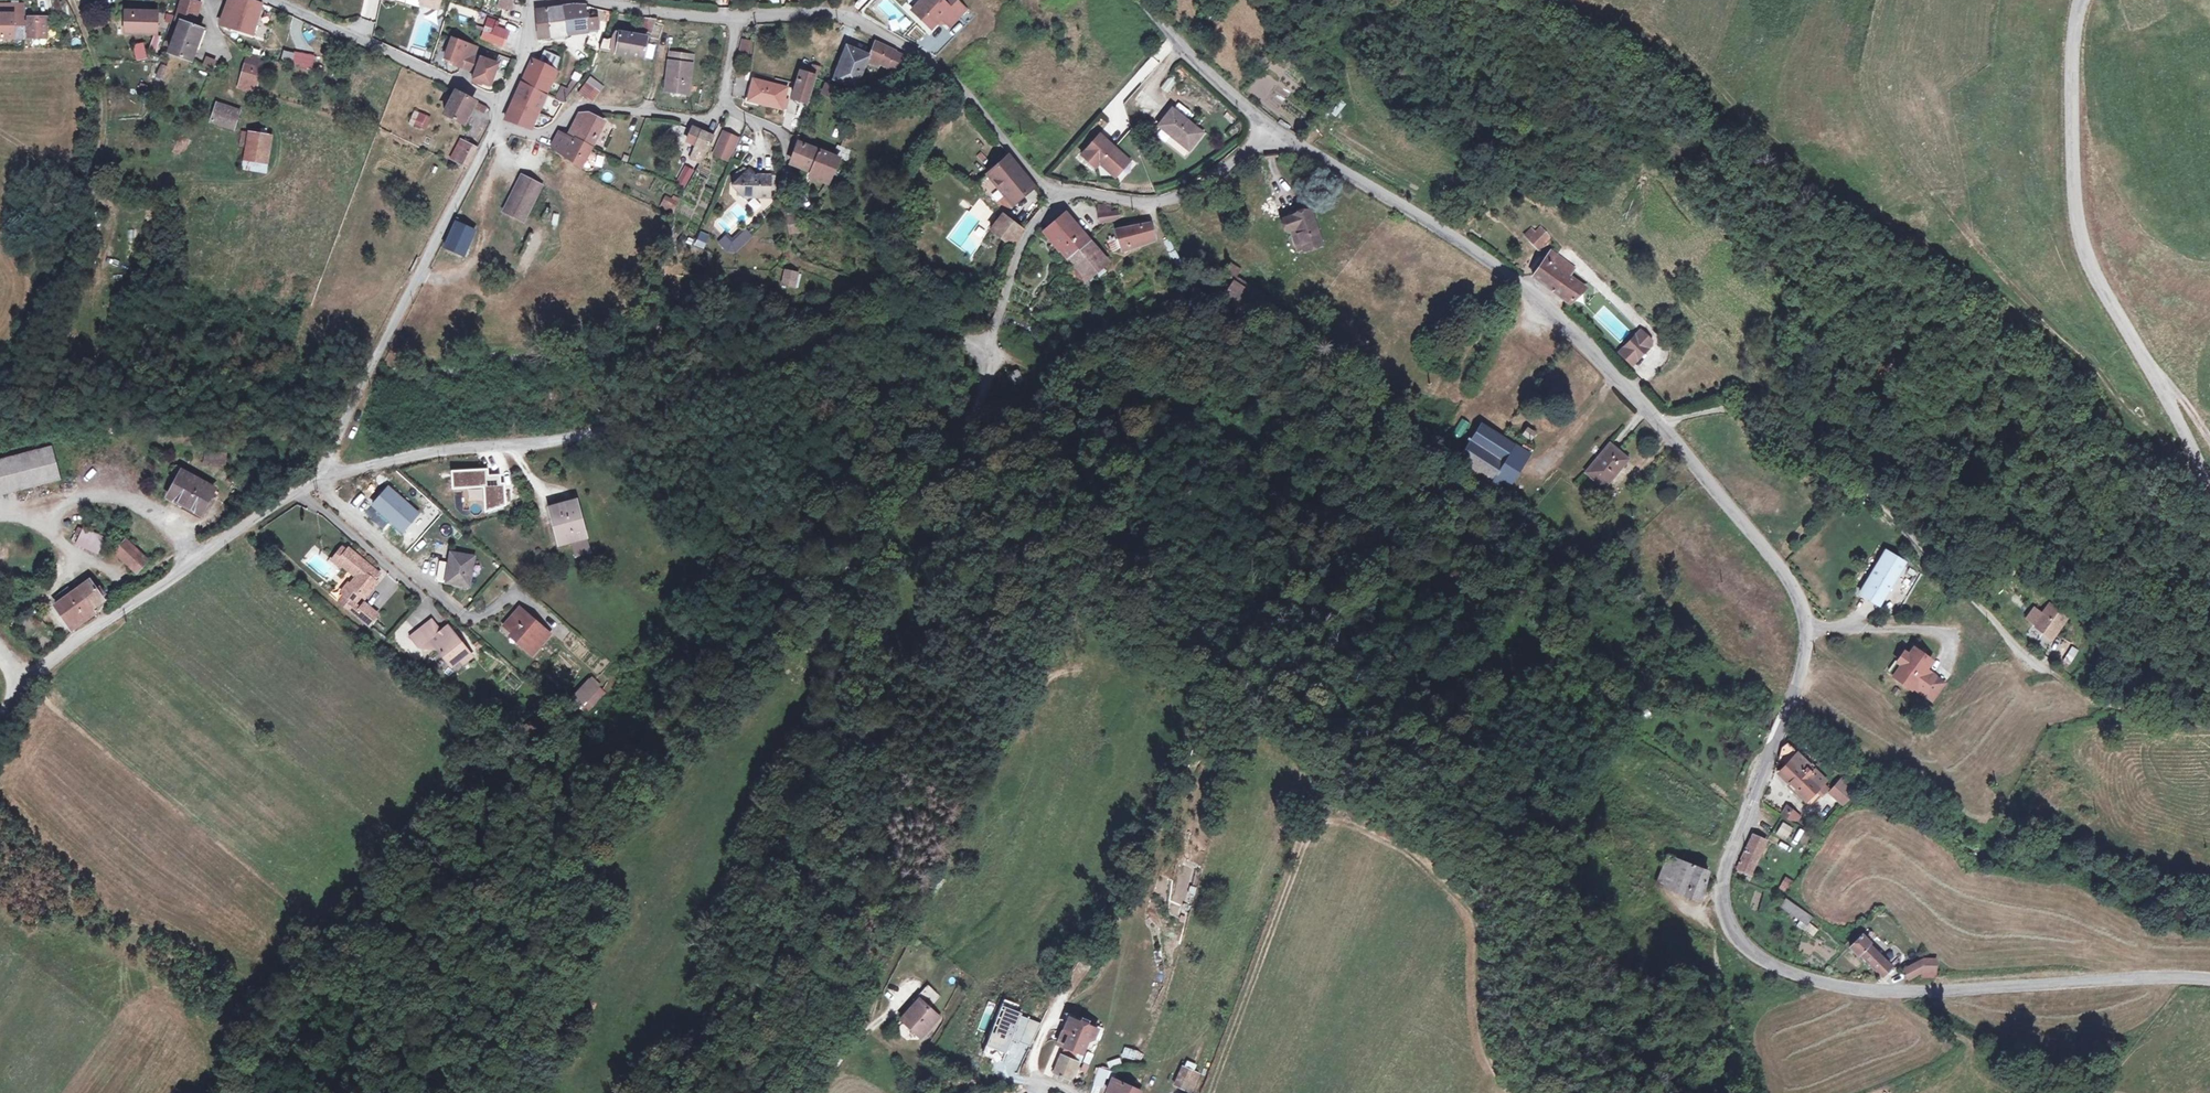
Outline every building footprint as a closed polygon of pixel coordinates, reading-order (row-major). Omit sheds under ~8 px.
[(64,0),(52,0),(53,18),(76,18),(64,0)] [(196,0),(182,0),(175,19),(179,21),(195,25),(202,2),(196,0)] [(250,0),(236,0),(226,27),(255,37),(265,5),(250,0)] [(415,0),(406,0),(405,4),(418,9),(419,6),(421,2),(415,0)] [(421,2),(419,6),(437,11),(440,0),(415,0),(421,2)] [(511,0),(498,0),(497,7),(510,10),(511,0)] [(955,0),(947,0),(944,4),(939,0),(919,0),(909,11),(928,27),(937,17),(947,26),(963,7),(955,0)] [(26,4),(0,4),(0,37),(26,38),(26,28),(29,28),(28,22),(24,22),(24,14),(26,14),(26,4)] [(573,35),(570,7),(567,7),(560,8),(562,36),(573,35)] [(582,8),(570,7),(573,35),(583,33),(591,33),(593,33),(592,18),(583,19),(582,8)] [(560,8),(547,10),(550,36),(562,36),(560,8)] [(155,10),(123,10),(123,23),(122,31),(147,32),(154,32),(155,10)] [(534,12),(536,38),(550,36),(547,10),(534,12)] [(31,22),(28,22),(29,28),(31,28),(31,38),(49,38),(49,17),(31,17),(31,22)] [(642,19),(638,32),(648,35),(653,20),(642,19)] [(195,25),(179,21),(168,53),(191,60),(195,48),(202,27),(195,25)] [(208,29),(202,27),(195,48),(201,50),(208,29)] [(501,40),(482,33),(479,40),(499,47),(501,40)] [(604,34),(593,33),(591,33),(590,39),(590,42),(596,45),(599,46),(601,41),(604,34)] [(432,35),(428,47),(434,49),(437,37),(432,35)] [(617,35),(616,46),(606,44),(606,43),(601,41),(599,46),(596,53),(639,61),(643,38),(617,35)] [(150,37),(152,51),(160,51),(158,36),(150,37)] [(474,48),(449,40),(442,61),(451,64),(450,67),(458,69),(460,63),(468,65),(465,72),(473,74),(470,83),(479,86),(479,84),(488,87),(495,65),(481,61),(471,57),(474,48)] [(743,57),(747,43),(739,40),(735,54),(743,57)] [(145,42),(134,43),(136,55),(146,53),(145,42)] [(596,45),(590,42),(585,50),(593,53),(596,45)] [(434,49),(428,47),(424,61),(429,63),(434,49)] [(284,49),(282,60),(313,68),(316,56),(284,49)] [(870,49),(865,61),(864,62),(897,75),(904,58),(881,49),(879,52),(870,49)] [(852,90),(864,62),(865,61),(844,53),(832,82),(852,90)] [(543,54),(538,65),(555,72),(559,60),(543,54)] [(667,54),(664,81),(663,88),(663,92),(675,94),(681,94),(686,95),(691,57),(667,54)] [(264,60),(249,55),(242,80),(258,85),(264,60)] [(216,62),(207,58),(202,68),(212,71),(216,62)] [(529,61),(519,84),(544,95),(555,72),(538,65),(529,61)] [(468,65),(460,63),(458,69),(465,72),(468,65)] [(796,74),(813,79),(814,77),(817,78),(820,66),(812,63),(811,67),(802,65),(799,64),(796,74)] [(796,74),(789,99),(806,104),(813,79),(796,74)] [(258,85),(242,80),(239,87),(256,92),(258,85)] [(779,112),(780,110),(782,102),(785,92),(751,81),(745,101),(779,112)] [(544,95),(519,84),(504,116),(530,127),(544,95)] [(840,94),(823,86),(820,95),(836,102),(840,94)] [(573,97),(580,103),(587,94),(581,88),(573,97)] [(475,99),(456,90),(446,114),(464,122),(475,99)] [(593,98),(587,94),(580,103),(585,107),(586,107),(593,98)] [(484,103),(478,100),(476,106),(482,108),(484,103)] [(241,113),(219,106),(212,122),(234,130),(241,113)] [(409,124),(426,130),(431,116),(414,110),(409,124)] [(1199,137),(1168,112),(1155,128),(1170,139),(1168,141),(1184,155),(1199,137)] [(605,129),(583,116),(579,116),(578,117),(577,117),(573,124),(580,127),(601,136),(605,129)] [(573,124),(570,130),(578,135),(580,127),(573,124)] [(584,138),(599,145),(601,136),(580,127),(578,135),(584,138)] [(578,135),(570,130),(568,139),(574,142),(578,135)] [(683,144),(693,149),(687,162),(697,167),(710,141),(689,131),(683,144)] [(272,136),(249,133),(245,159),(268,163),(272,136)] [(593,154),(599,145),(584,138),(578,135),(574,142),(568,139),(558,133),(549,146),(581,170),(593,154)] [(1094,166),(1110,181),(1118,171),(1115,168),(1121,162),(1113,154),(1111,156),(1108,153),(1110,151),(1095,137),(1076,158),(1090,171),(1094,166)] [(734,144),(720,138),(712,155),(727,162),(734,144)] [(468,142),(461,139),(452,158),(459,161),(468,142)] [(478,145),(469,141),(468,142),(459,161),(469,166),(478,145)] [(599,145),(593,154),(599,158),(598,161),(601,163),(604,162),(611,153),(599,145)] [(818,154),(798,145),(792,163),(811,172),(818,154)] [(831,160),(818,154),(811,172),(808,180),(825,187),(835,161),(831,160)] [(727,162),(712,155),(710,160),(724,167),(727,162)] [(983,172),(1000,196),(1011,187),(1018,196),(1029,187),(1021,176),(1005,156),(983,172)] [(1124,165),(1121,162),(1115,168),(1118,171),(1124,165)] [(684,165),(676,182),(686,187),(695,170),(684,165)] [(750,172),(732,188),(742,199),(752,200),(770,201),(771,178),(755,177),(750,172)] [(539,187),(521,178),(504,212),(522,221),(539,187)] [(1007,205),(1018,196),(1011,187),(1000,196),(1007,205)] [(667,193),(659,207),(673,214),(680,201),(667,193)] [(1102,208),(1093,206),(1094,225),(1112,224),(1111,212),(1102,212),(1102,208)] [(1280,232),(1285,230),(1291,228),(1299,252),(1317,246),(1305,211),(1276,220),(1280,232)] [(1062,261),(1077,248),(1060,226),(1064,222),(1057,214),(1037,230),(1047,241),(1042,245),(1049,254),(1054,250),(1062,261)] [(1018,231),(998,215),(987,227),(1006,245),(1018,231)] [(799,222),(789,219),(788,228),(798,232),(799,222)] [(1546,238),(1529,220),(1524,225),(1528,229),(1522,235),(1528,240),(1522,247),(1526,251),(1523,255),(1527,260),(1546,238)] [(477,230),(457,221),(445,246),(465,255),(477,230)] [(1082,244),(1064,222),(1060,226),(1077,248),(1082,244)] [(1144,227),(1107,232),(1117,249),(1147,239),(1144,227)] [(744,228),(733,240),(726,233),(718,241),(732,256),(752,236),(744,228)] [(1293,253),(1299,252),(1291,228),(1285,230),(1293,253)] [(694,244),(703,247),(707,234),(698,232),(694,244)] [(1083,246),(1078,249),(1095,270),(1100,267),(1083,246)] [(1078,249),(1062,261),(1078,282),(1095,270),(1078,249)] [(1577,291),(1562,279),(1547,269),(1554,260),(1547,254),(1528,279),(1565,305),(1577,291)] [(1568,270),(1554,260),(1547,269),(1562,279),(1568,270)] [(1235,271),(1226,264),(1221,271),(1230,278),(1235,271)] [(796,272),(786,267),(781,280),(791,285),(796,272)] [(1268,308),(1228,280),(1212,303),(1242,325),(1247,316),(1258,324),(1268,308)] [(1640,327),(1616,353),(1632,368),(1656,342),(1640,327)] [(1014,386),(1011,373),(1002,374),(1004,388),(1014,386)] [(1503,491),(1523,456),(1497,440),(1475,426),(1466,440),(1464,440),(1452,461),(1460,466),(1455,475),(1483,491),(1489,483),(1503,491)] [(1522,431),(1519,438),(1525,441),(1529,435),(1522,431)] [(1502,432),(1497,440),(1523,456),(1528,447),(1502,432)] [(0,461),(0,495),(68,477),(58,444),(0,461)] [(222,454),(203,451),(202,462),(220,464),(222,454)] [(1602,454),(1597,461),(1578,482),(1597,499),(1617,476),(1621,471),(1602,454)] [(507,501),(507,476),(503,476),(502,468),(490,468),(490,462),(451,463),(452,483),(486,481),(487,507),(507,501)] [(214,486),(183,470),(168,496),(198,513),(214,486)] [(586,531),(574,496),(549,505),(561,540),(573,536),(586,531)] [(105,539),(85,530),(79,543),(99,552),(105,539)] [(592,548),(586,531),(573,536),(579,552),(592,548)] [(136,549),(126,540),(114,551),(124,561),(136,549)] [(342,591),(346,594),(356,603),(363,597),(365,599),(379,584),(376,582),(382,575),(351,548),(348,550),(344,548),(333,560),(341,566),(344,564),(358,578),(351,586),(348,584),(342,591)] [(149,560),(136,549),(124,561),(137,573),(149,560)] [(475,556),(453,551),(450,570),(447,581),(471,586),(475,556)] [(1902,566),(1882,555),(1857,598),(1877,609),(1902,566)] [(634,563),(625,567),(631,582),(640,578),(634,563)] [(450,570),(445,568),(441,581),(447,581),(450,570)] [(497,576),(509,583),(513,576),(502,569),(497,576)] [(98,589),(87,577),(54,606),(70,623),(82,613),(87,618),(94,611),(92,609),(97,604),(95,600),(104,592),(101,587),(98,589)] [(356,603),(346,594),(339,602),(354,616),(361,607),(356,603)] [(365,603),(361,607),(354,616),(365,626),(376,613),(365,603)] [(2050,637),(2065,618),(2050,606),(2043,615),(2034,607),(2025,618),(2050,637)] [(554,637),(524,610),(508,627),(530,647),(528,650),(535,656),(554,637)] [(87,618),(82,613),(70,623),(74,629),(87,618)] [(441,632),(432,620),(420,630),(429,641),(441,632)] [(441,632),(429,641),(435,649),(438,649),(452,667),(459,661),(469,653),(449,627),(441,632)] [(426,641),(429,641),(420,630),(411,636),(418,645),(421,645),(426,641)] [(2071,664),(2078,647),(2070,644),(2063,661),(2071,664)] [(1930,665),(1912,652),(1907,659),(1902,656),(1896,666),(1900,669),(1892,680),(1910,693),(1912,691),(1921,698),(1934,680),(1924,673),(1930,665)] [(472,658),(469,653),(459,661),(463,665),(472,658)] [(602,691),(592,682),(578,699),(588,707),(590,705),(600,693),(602,691)] [(600,693),(590,705),(596,710),(607,698),(600,693)] [(571,700),(566,705),(575,713),(580,707),(571,700)] [(530,723),(520,732),(527,740),(537,732),(530,723)] [(1824,784),(1784,749),(1775,761),(1783,767),(1779,772),(1789,782),(1810,800),(1824,784)] [(1841,777),(1833,791),(1851,807),(1861,789),(1841,777)] [(1808,802),(1810,800),(1789,782),(1787,784),(1808,802)] [(1801,817),(1788,803),(1781,815),(1797,824),(1801,817)] [(1762,840),(1750,835),(1737,870),(1749,875),(1762,840)] [(1662,886),(1672,861),(1665,859),(1654,883),(1662,886)] [(1691,870),(1672,861),(1662,886),(1679,894),(1691,870)] [(1705,870),(1694,864),(1691,870),(1679,894),(1696,902),(1706,877),(1703,874),(1705,870)] [(1785,876),(1779,888),(1788,892),(1793,880),(1785,876)] [(1187,896),(1194,898),(1196,887),(1189,885),(1187,896)] [(1178,886),(1176,901),(1184,901),(1185,887),(1178,886)] [(1793,907),(1784,901),(1779,908),(1801,926),(1807,918),(1793,907)] [(1890,960),(1861,937),(1851,949),(1848,952),(1877,974),(1890,960)] [(1934,973),(1934,960),(1921,961),(1901,971),(1906,981),(1921,973),(1934,973)] [(908,1023),(915,1016),(920,1011),(908,998),(896,1010),(899,1012),(887,1024),(880,1030),(898,1049),(917,1031),(913,1027),(908,1023)] [(899,1012),(896,1010),(885,1022),(887,1024),(899,1012)] [(1096,1039),(1098,1034),(1101,1027),(1092,1025),(1090,1031),(1063,1021),(1052,1050),(1058,1051),(1056,1055),(1046,1080),(1064,1086),(1078,1046),(1084,1043),(1086,1036),(1096,1039)] [(1142,1062),(1144,1052),(1124,1047),(1121,1056),(1142,1062)] [(1182,1062),(1164,1055),(1156,1075),(1174,1083),(1182,1062)] [(1191,1092),(1201,1065),(1184,1059),(1174,1086),(1191,1092)] [(1108,1069),(1097,1067),(1092,1092),(1103,1092),(1108,1069)] [(1118,1078),(1115,1078),(1109,1090),(1116,1092),(1142,1092),(1143,1090),(1118,1078)]
